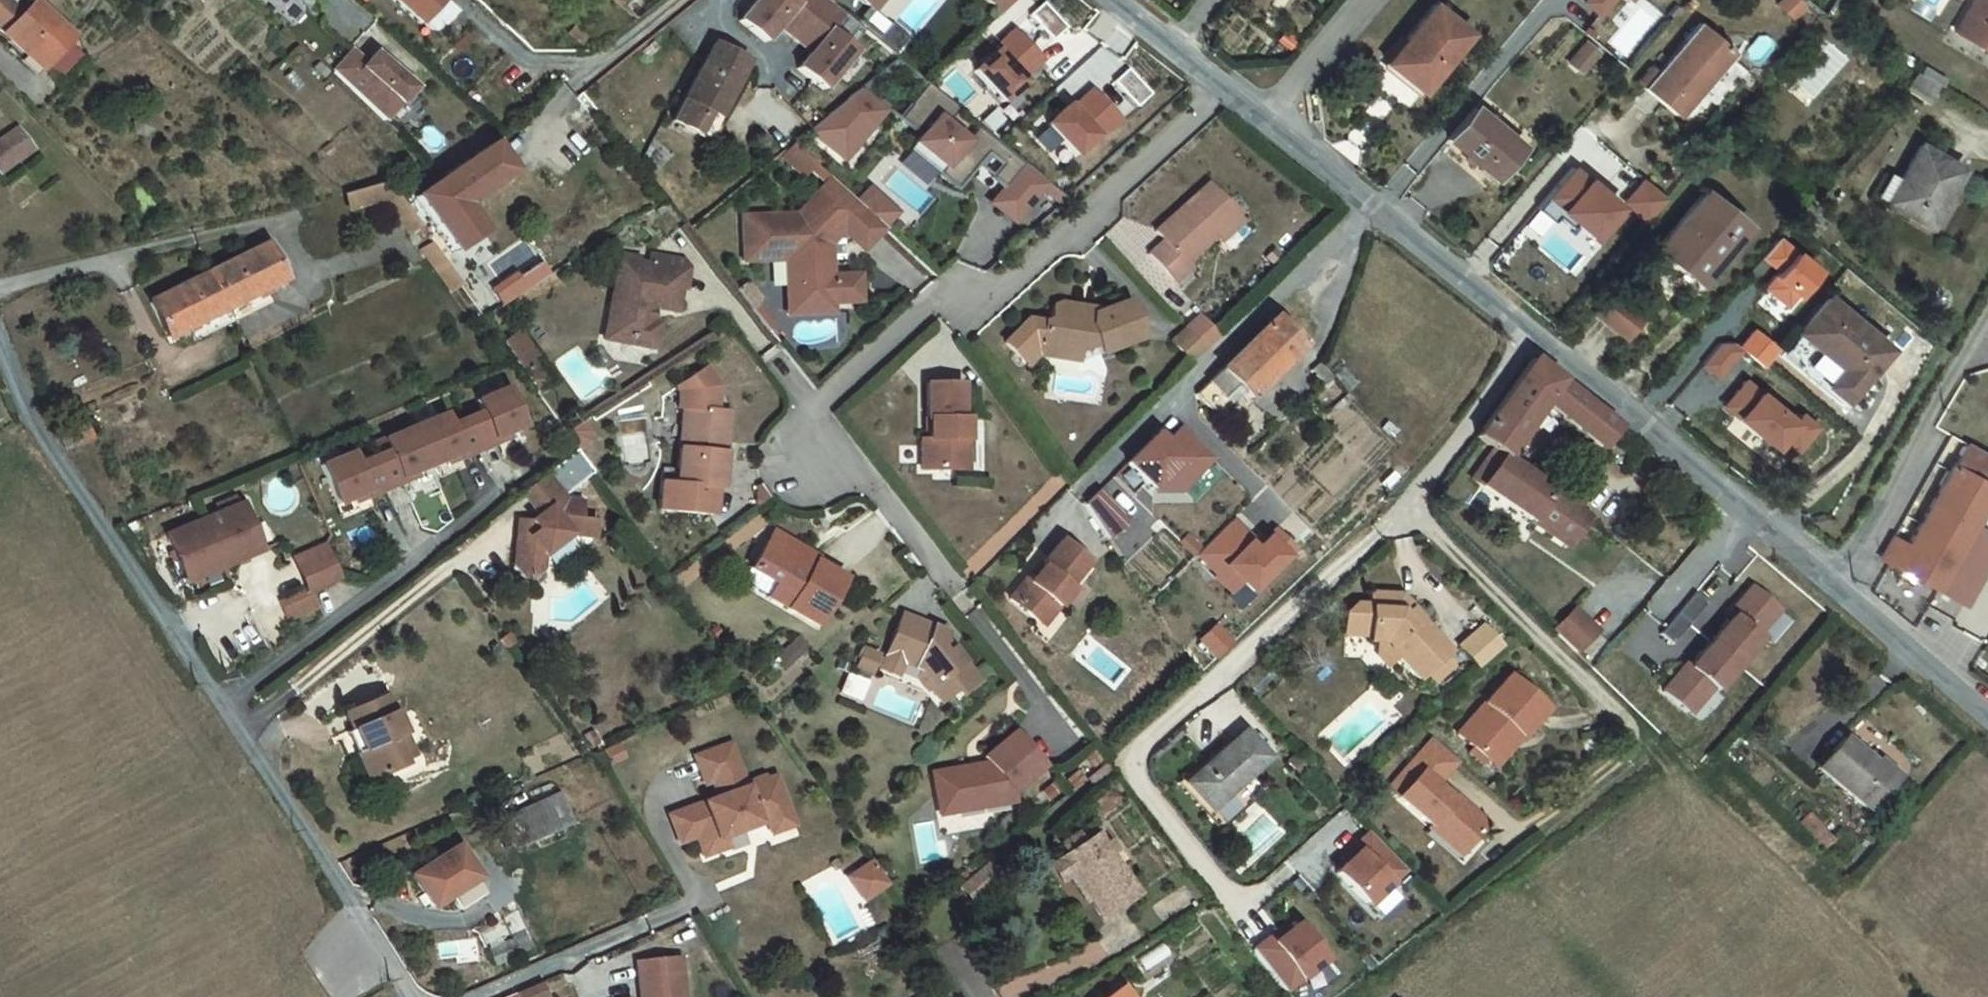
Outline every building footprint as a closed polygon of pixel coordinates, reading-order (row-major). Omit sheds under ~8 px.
[(372,24),(406,54),(444,11),(432,0),(393,0),(372,24)] [(816,27),(830,38),(835,43),(849,25),(877,48),(890,31),(884,26),(899,7),(905,12),(914,0),(818,0),(830,10),(816,27)] [(940,19),(956,0),(916,0),(940,19)] [(1320,6),(1328,13),(1339,0),(1325,0),(1320,6)] [(1616,0),(1579,0),(1579,1),(1600,19),(1616,0)] [(1937,56),(1980,81),(1987,67),(1987,0),(1970,0),(1937,56)] [(1024,15),(1047,40),(1062,26),(1039,1),(1024,15)] [(984,16),(977,24),(1003,46),(1023,25),(1007,12),(984,16)] [(777,20),(744,57),(766,78),(780,62),(796,76),(830,38),(816,27),(813,25),(799,40),(777,20)] [(30,94),(33,91),(50,69),(56,61),(14,27),(3,41),(0,39),(0,69),(30,94)] [(1415,33),(1368,91),(1406,120),(1452,63),(1415,33)] [(830,38),(796,76),(812,90),(797,106),(820,126),(855,87),(833,67),(847,52),(835,43),(830,38)] [(1580,73),(1595,49),(1579,39),(1564,63),(1580,73)] [(1632,115),(1668,143),(1719,81),(1683,53),(1632,115)] [(896,63),(886,75),(903,89),(913,77),(896,63)] [(1120,119),(1147,93),(1123,67),(1095,93),(1120,119)] [(1980,81),(1987,86),(1987,85),(1987,67),(1980,81)] [(50,69),(33,91),(46,101),(63,79),(50,69)] [(886,75),(881,80),(899,94),(903,89),(886,75)] [(714,77),(669,153),(687,163),(699,143),(706,146),(713,150),(729,122),(732,124),(748,96),(714,77)] [(1084,83),(1038,125),(1070,160),(1116,118),(1084,83)] [(339,84),(320,105),(373,153),(401,119),(361,86),(353,96),(339,84)] [(902,97),(867,122),(872,127),(901,105),(929,127),(933,122),(902,97)] [(867,122),(863,125),(888,149),(891,145),(872,127),(867,122)] [(917,144),(907,157),(927,174),(942,156),(951,163),(964,148),(933,122),(929,127),(916,143),(917,144)] [(31,150),(13,124),(0,133),(0,172),(31,150)] [(863,125),(810,163),(843,195),(888,149),(863,125)] [(1482,205),(1508,174),(1462,137),(1437,169),(1482,205)] [(694,167),(706,146),(699,143),(687,163),(694,167)] [(927,174),(921,182),(950,206),(971,180),(942,156),(927,174)] [(1584,237),(1615,204),(1568,162),(1538,195),(1584,237)] [(971,180),(950,206),(945,212),(963,226),(992,190),(1008,203),(997,216),(1004,221),(1025,198),(984,164),(971,180)] [(1932,221),(1946,196),(1906,173),(1888,205),(1873,196),(1859,220),(1914,250),(1932,221)] [(794,175),(780,185),(804,208),(816,196),(794,175)] [(1642,221),(1663,198),(1637,175),(1616,198),(1642,221)] [(345,209),(386,198),(382,183),(341,194),(345,209)] [(503,211),(483,183),(408,231),(448,287),(485,263),(467,234),(503,211)] [(1664,254),(1702,287),(1753,223),(1714,191),(1664,254)] [(1052,221),(1025,198),(1004,221),(1033,245),(1047,228),(1052,221)] [(742,249),(745,294),(785,292),(791,291),(793,324),(806,338),(833,336),(831,309),(831,294),(829,277),(842,264),(863,242),(857,235),(831,211),(797,246),(742,249)] [(1216,280),(1242,250),(1210,219),(1180,251),(1216,280)] [(871,221),(857,235),(863,242),(883,260),(897,246),(871,221)] [(863,242),(842,264),(862,284),(884,261),(883,260),(863,242)] [(1780,242),(1764,262),(1775,271),(1792,252),(1780,242)] [(1199,298),(1216,280),(1180,251),(1165,267),(1172,274),(1157,289),(1192,322),(1207,306),(1199,298)] [(843,272),(829,277),(831,294),(844,294),(843,272)] [(258,276),(200,307),(222,346),(279,316),(258,276)] [(791,291),(785,292),(789,349),(833,346),(833,336),(806,338),(793,324),(791,291)] [(646,306),(617,300),(602,380),(627,385),(629,375),(645,378),(648,363),(649,358),(646,357),(648,348),(673,353),(683,303),(648,296),(646,306)] [(1619,297),(1603,317),(1633,341),(1649,321),(1619,297)] [(1850,371),(1833,390),(1855,407),(1899,349),(1832,299),(1801,334),(1850,371)] [(200,307),(143,337),(165,377),(222,346),(200,307)] [(860,308),(831,309),(833,336),(861,335),(860,308)] [(1758,366),(1774,347),(1749,326),(1733,344),(1758,366)] [(519,327),(498,339),(517,370),(537,357),(519,327)] [(1205,367),(1218,353),(1197,333),(1184,346),(1205,367)] [(1145,377),(1137,342),(1126,344),(1085,336),(1069,338),(1069,352),(1057,352),(1041,351),(1019,375),(1037,390),(1047,379),(1047,377),(1047,374),(1047,373),(1050,371),(1055,371),(1054,374),(1094,380),(1115,375),(1118,382),(1145,377)] [(1697,362),(1711,376),(1736,352),(1723,338),(1697,362)] [(1259,344),(1183,423),(1204,443),(1228,418),(1236,426),(1288,372),(1259,344)] [(1205,367),(1184,346),(1168,362),(1190,384),(1205,367)] [(1778,439),(1791,450),(1808,430),(1741,373),(1715,404),(1768,450),(1778,439)] [(1596,447),(1513,381),(1458,454),(1485,475),(1525,425),(1579,468),(1596,447)] [(1309,410),(1317,403),(1302,388),(1295,396),(1309,410)] [(676,437),(681,437),(673,499),(672,514),(657,512),(654,539),(707,546),(711,519),(717,519),(721,483),(713,482),(718,442),(713,441),(716,417),(704,398),(674,416),(678,421),(676,437)] [(534,399),(521,408),(533,424),(546,415),(534,399)] [(1115,462),(1145,492),(1158,478),(1174,494),(1210,459),(1174,422),(1159,438),(1149,428),(1115,462)] [(480,445),(464,451),(475,484),(492,478),(491,474),(505,469),(521,464),(508,423),(477,434),(480,445)] [(970,455),(972,424),(931,423),(929,461),(933,462),(931,480),(922,480),(921,506),(961,508),(962,490),(974,490),(975,457),(970,455)] [(726,443),(718,442),(713,482),(721,483),(726,443)] [(443,445),(412,455),(426,495),(442,490),(456,485),(457,490),(475,484),(464,451),(447,457),(443,445)] [(385,477),(368,483),(379,516),(397,510),(395,505),(410,501),(426,495),(412,455),(381,465),(385,477)] [(1947,467),(1934,491),(1970,510),(1983,487),(1947,467)] [(505,469),(491,474),(492,478),(507,474),(505,469)] [(1544,522),(1485,475),(1463,502),(1561,580),(1582,552),(1571,543),(1582,529),(1568,518),(1557,532),(1544,522)] [(348,476),(317,487),(330,527),(346,522),(360,517),(362,522),(379,516),(368,483),(352,488),(348,476)] [(456,485),(442,490),(443,495),(457,490),(456,485)] [(1095,486),(1075,504),(1106,537),(1125,520),(1095,486)] [(1862,583),(1945,628),(1980,563),(1952,547),(1972,511),(1970,510),(1934,491),(1932,489),(1888,570),(1873,561),(1862,583)] [(659,497),(657,512),(672,514),(673,499),(659,497)] [(410,501),(395,505),(397,510),(411,505),(410,501)] [(508,563),(503,592),(510,602),(519,604),(530,597),(533,582),(560,562),(584,567),(587,550),(571,547),(574,531),(558,529),(540,501),(515,518),(531,541),(521,547),(524,552),(508,563)] [(1568,518),(1555,508),(1544,522),(1557,532),(1568,518)] [(152,542),(178,588),(232,563),(245,555),(221,509),(152,542)] [(360,517),(346,522),(348,527),(362,522),(360,517)] [(521,547),(511,546),(508,563),(524,552),(521,547)] [(318,559),(290,569),(303,598),(332,589),(318,559)] [(798,586),(762,566),(741,605),(766,619),(759,633),(810,660),(836,611),(805,595),(802,599),(794,595),(798,586)] [(1081,590),(1052,568),(1032,595),(1038,599),(1024,615),(1019,611),(1003,630),(1034,652),(1044,640),(1049,645),(1071,617),(1064,612),(1081,590)] [(303,598),(273,608),(281,626),(283,629),(312,616),(303,598)] [(1717,632),(1696,656),(1722,679),(1744,653),(1741,650),(1763,624),(1736,601),(1713,628),(1717,632)] [(1680,607),(1662,628),(1674,638),(1692,617),(1680,607)] [(1441,674),(1403,634),(1393,639),(1387,633),(1388,621),(1370,616),(1366,628),(1356,626),(1353,631),(1345,638),(1337,660),(1354,666),(1358,672),(1374,670),(1410,704),(1441,674)] [(1565,648),(1588,668),(1607,645),(1585,625),(1565,648)] [(1662,628),(1644,648),(1656,659),(1674,638),(1662,628)] [(854,644),(848,670),(870,675),(876,649),(854,644)] [(1469,649),(1446,671),(1465,690),(1488,668),(1469,649)] [(931,668),(886,653),(871,700),(888,705),(889,702),(907,707),(918,721),(915,723),(927,738),(943,725),(947,731),(964,716),(938,684),(932,689),(927,682),(931,668)] [(1670,678),(1647,705),(1673,728),(1696,702),(1700,705),(1722,679),(1696,656),(1674,681),(1670,678)] [(864,698),(849,693),(843,712),(858,717),(864,698)] [(1543,730),(1503,696),(1451,755),(1486,783),(1511,755),(1516,759),(1543,730)] [(888,705),(871,700),(868,709),(885,715),(888,705)] [(386,701),(346,716),(353,733),(361,754),(354,756),(365,784),(402,770),(400,765),(397,758),(407,754),(386,701)] [(353,733),(346,736),(354,756),(361,754),(353,733)] [(1855,814),(1885,780),(1848,747),(1845,750),(1829,737),(1802,766),(1855,814)] [(713,780),(718,796),(745,789),(733,744),(698,754),(704,775),(706,782),(712,780),(713,780)] [(407,754),(397,758),(400,765),(410,761),(407,754)] [(1223,773),(1177,816),(1202,841),(1231,815),(1259,788),(1234,762),(1223,773)] [(1379,813),(1423,851),(1428,845),(1458,871),(1478,847),(1447,821),(1444,825),(1426,809),(1448,784),(1422,762),(1379,813)] [(1033,797),(1003,763),(973,790),(978,796),(967,805),(962,799),(937,805),(945,838),(980,829),(983,839),(1005,833),(1003,824),(1033,797)] [(718,796),(668,811),(676,839),(691,834),(697,855),(717,849),(720,843),(718,836),(762,823),(770,827),(783,824),(786,818),(776,780),(766,783),(765,779),(752,782),(754,786),(745,789),(718,796)] [(556,811),(498,832),(509,863),(567,842),(556,811)] [(1202,841),(1198,845),(1213,861),(1245,830),(1231,815),(1202,841)] [(866,858),(840,877),(859,903),(885,884),(866,858)] [(1337,890),(1328,900),(1360,932),(1396,896),(1360,859),(1345,874),(1349,878),(1337,890)] [(441,860),(393,888),(412,919),(428,909),(455,894),(459,891),(441,860)] [(1101,868),(1072,890),(1057,902),(1069,917),(1075,911),(1079,909),(1097,932),(1111,951),(1145,924),(1101,868)] [(1349,878),(1345,874),(1333,886),(1337,890),(1349,878)] [(455,894),(428,909),(437,925),(464,909),(455,894)] [(871,915),(867,918),(874,927),(889,916),(873,894),(862,902),(871,915)] [(1079,909),(1075,911),(1094,935),(1097,932),(1079,909)] [(1247,983),(1257,996),(1307,996),(1319,985),(1288,952),(1278,962),(1266,973),(1262,969),(1247,983)] [(487,953),(460,963),(466,980),(493,969),(487,953)] [(1274,957),(1262,969),(1266,973),(1278,962),(1274,957)] [(634,977),(635,996),(678,996),(677,975),(634,977)]
